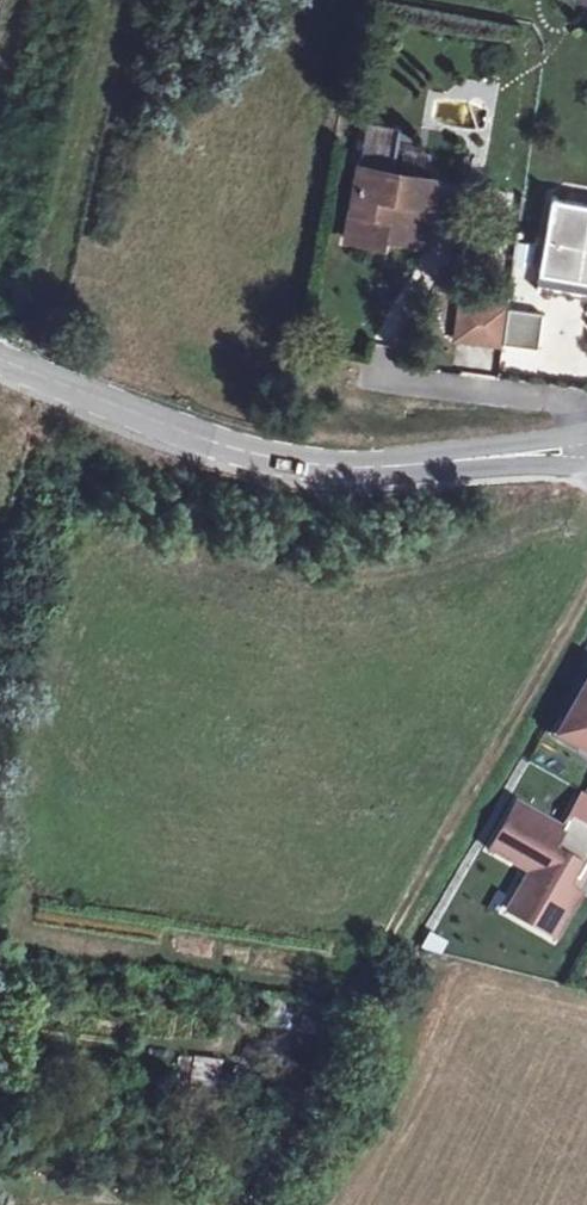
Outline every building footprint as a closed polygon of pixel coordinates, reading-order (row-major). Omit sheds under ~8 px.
[(386,227),(425,233),(433,182),(389,173),(397,129),(366,124),(346,241),(382,248),(382,240),(386,227)] [(531,271),(586,282),(586,204),(546,196),(531,271)] [(423,247),(425,233),(386,227),(382,240),(423,247)] [(499,347),(504,310),(458,305),(453,340),(499,347)] [(565,727),(585,738),(579,750),(586,754),(586,686),(565,727)] [(585,738),(565,727),(559,738),(579,750),(585,738)] [(586,872),(586,829),(572,821),(565,835),(519,809),(493,853),(533,877),(524,893),(540,902),(527,925),(558,941),(582,898),(569,890),(574,880),(581,883),(586,872)] [(540,902),(524,893),(512,916),(527,925),(540,902)] [(219,1083),(222,1059),(192,1056),(190,1080),(219,1083)]
